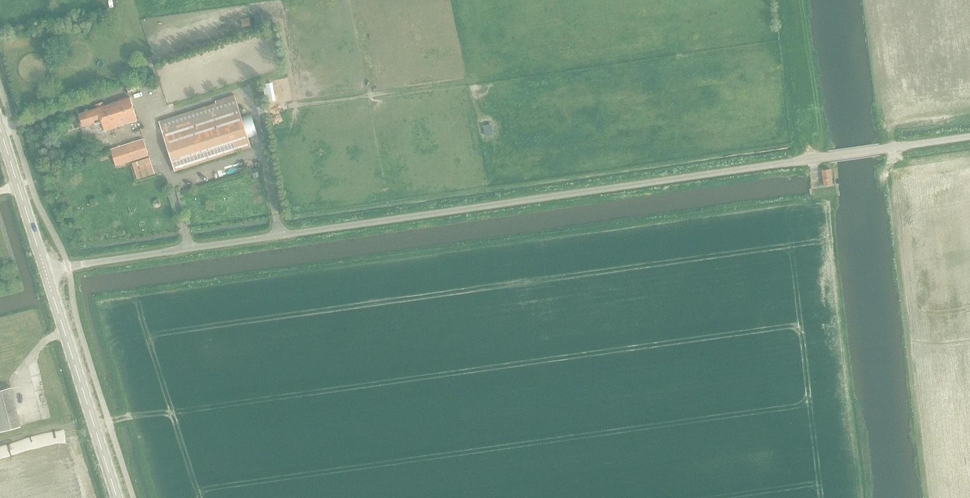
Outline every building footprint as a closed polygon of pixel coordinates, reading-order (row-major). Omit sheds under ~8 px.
[(240,20),(242,27),(250,26),(248,18),(240,20)] [(265,88),(267,100),(288,96),(286,85),(265,88)] [(159,121),(174,171),(251,146),(234,95),(215,101),(215,103),(159,121)] [(102,120),(105,130),(137,120),(130,97),(79,113),(83,126),(102,120)] [(483,126),(485,139),(494,138),(492,124),(483,126)] [(111,149),(116,166),(148,155),(143,139),(111,149)] [(134,172),(137,180),(154,174),(152,166),(134,172)] [(821,171),(823,186),(832,185),(829,169),(821,171)] [(804,286),(790,285),(790,297),(804,297),(804,286)] [(37,381),(37,409),(47,409),(48,382),(37,381)] [(21,427),(11,387),(0,390),(0,432),(21,427)]
